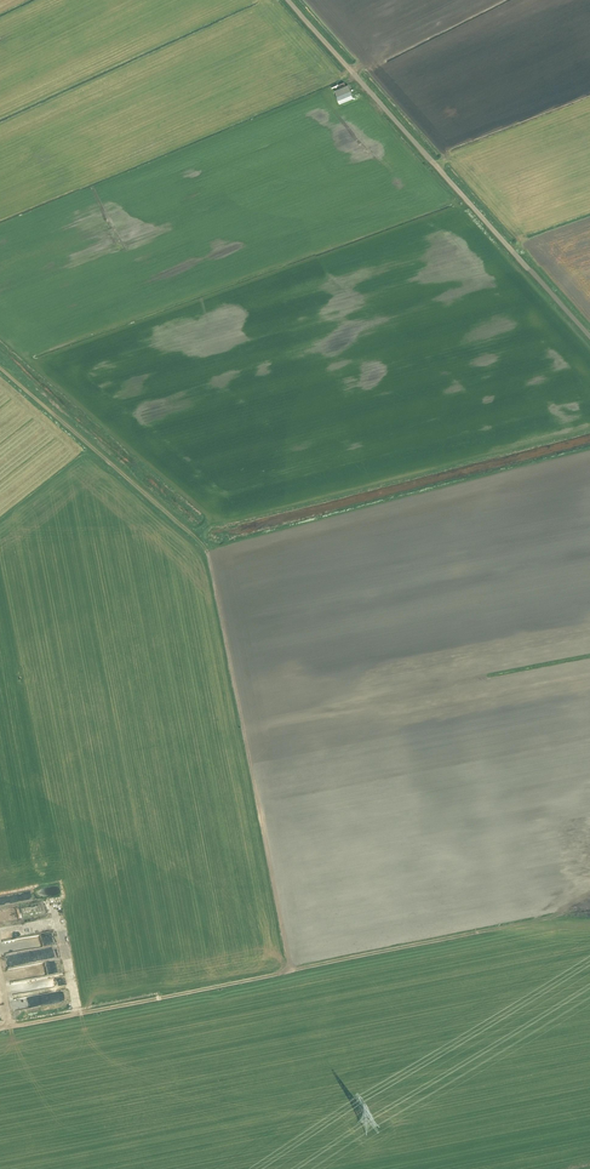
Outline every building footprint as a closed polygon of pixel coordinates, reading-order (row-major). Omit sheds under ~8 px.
[(340,102),(353,97),(348,84),(335,90),(340,102)] [(30,973),(49,970),(48,961),(29,964),(30,973)] [(11,1007),(30,1005),(29,995),(10,998),(11,1007)]
